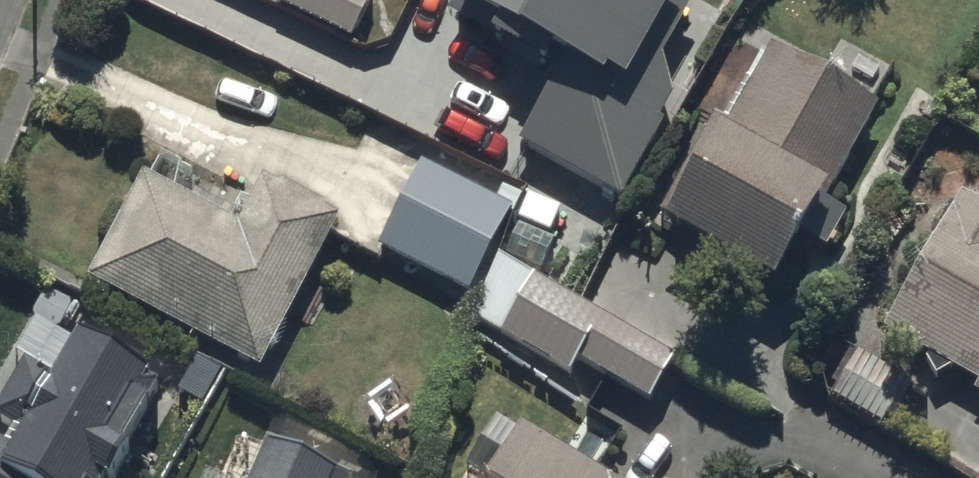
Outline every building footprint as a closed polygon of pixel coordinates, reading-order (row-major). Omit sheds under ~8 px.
[(349,32),(363,0),(277,0),(349,32)] [(450,2),(562,66),(518,144),(613,199),(673,94),(659,55),(689,0),(451,0),(450,2)] [(872,106),(762,48),(721,125),(709,119),(653,226),(765,285),(792,234),(826,252),(846,214),(822,201),(872,106)] [(237,225),(141,175),(86,281),(257,371),(328,235),(379,261),(384,250),(466,293),(508,214),(511,215),(520,198),(502,188),(495,201),(378,140),(337,218),(262,178),(237,225)] [(956,194),(882,331),(929,356),(922,369),(940,378),(945,367),(975,384),(969,396),(978,401),(978,206),(956,194)] [(674,358),(497,258),(465,319),(565,375),(573,361),(649,403),(674,358)] [(46,325),(0,405),(0,477),(115,477),(133,449),(127,445),(143,420),(139,417),(159,385),(82,336),(77,344),(46,325)] [(520,425),(516,431),(494,418),(481,440),(501,452),(486,477),(609,477),(520,425)] [(264,448),(251,477),(335,477),(264,448)]
